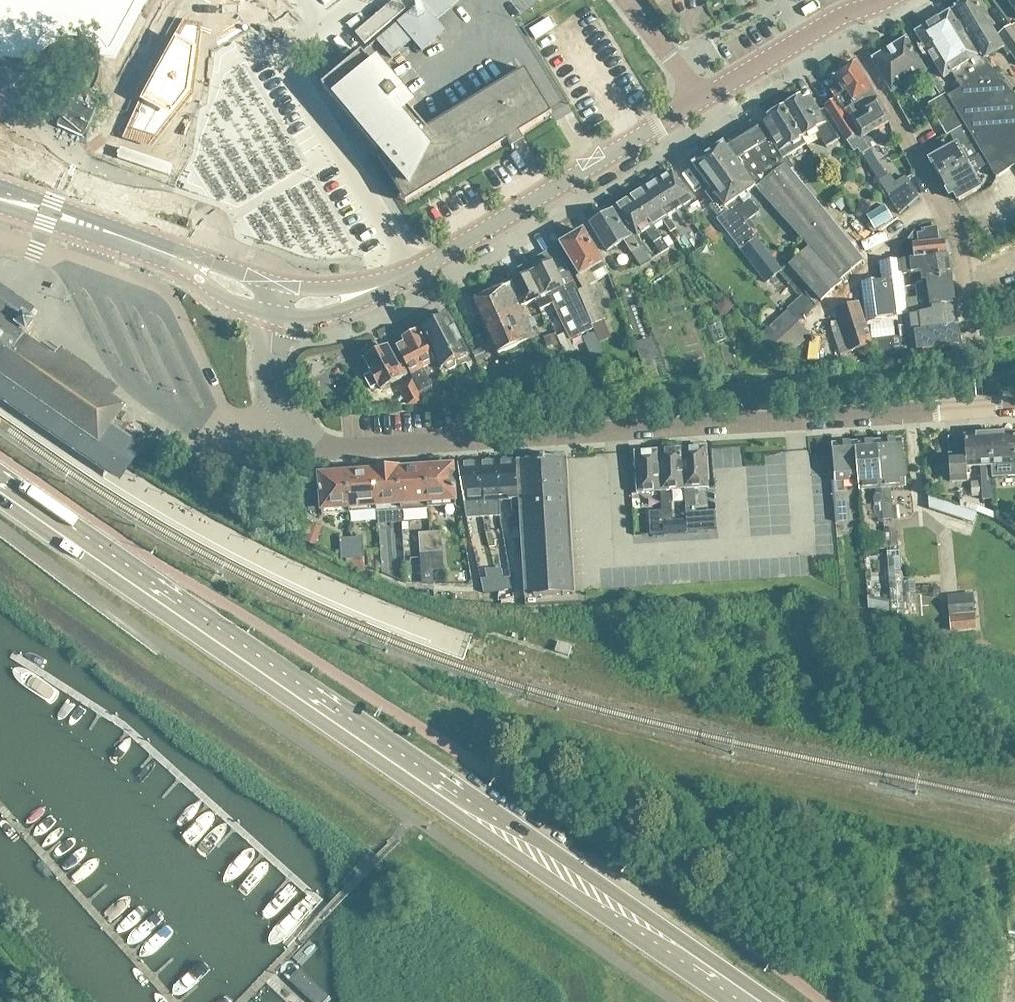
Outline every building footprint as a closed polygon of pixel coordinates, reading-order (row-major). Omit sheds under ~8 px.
[(364,43),(406,8),(399,0),(393,0),(355,32),(364,43)] [(423,4),(435,19),(457,0),(427,0),(423,4)] [(994,31),(976,0),(968,0),(952,9),(979,54),(980,54),(985,59),(1002,48),(1007,55),(1010,53),(1014,60),(1014,31),(1010,24),(996,34),(994,31)] [(435,19),(423,4),(399,24),(412,39),(435,19)] [(931,23),(969,83),(962,88),(949,96),(996,177),(1014,164),(1014,96),(980,55),(977,56),(951,11),(931,23)] [(553,26),(548,17),(529,29),(534,37),(553,26)] [(142,99),(128,129),(157,138),(168,123),(170,124),(173,120),(172,120),(189,98),(190,98),(192,95),(197,96),(199,78),(198,77),(199,65),(197,65),(200,45),(198,44),(201,24),(184,22),(154,76),(153,78),(143,98),(142,97),(141,99),(142,99)] [(969,83),(931,23),(917,31),(944,77),(953,72),(962,88),(969,83)] [(399,24),(378,41),(391,56),(412,39),(399,24)] [(874,58),(893,90),(926,70),(907,38),(874,58)] [(397,93),(362,52),(322,86),(377,152),(382,148),(387,153),(379,158),(406,203),(508,141),(513,149),(525,141),(520,134),(553,114),(525,69),(427,129),(409,108),(415,103),(403,89),(397,93)] [(862,108),(879,99),(868,79),(856,62),(851,65),(848,64),(843,67),(842,71),(834,76),(845,92),(824,106),(847,140),(859,132),(853,122),(866,115),(862,108)] [(66,93),(55,125),(82,134),(93,103),(66,93)] [(945,93),(928,103),(946,135),(963,125),(945,93)] [(788,104),(784,107),(803,138),(816,130),(827,146),(839,138),(821,110),(820,111),(810,96),(804,100),(801,96),(799,97),(795,96),(789,100),(788,104)] [(859,132),(847,140),(854,151),(856,149),(857,150),(858,150),(877,180),(886,174),(867,144),(867,143),(863,137),(891,120),(879,99),(862,108),(866,115),(853,122),(859,132)] [(770,118),(764,122),(765,123),(774,138),(772,139),(775,144),(768,148),(784,174),(791,169),(794,166),(787,155),(806,143),(803,138),(784,107),(782,108),(778,106),(773,109),(771,114),(769,116),(770,118)] [(724,143),(752,180),(769,170),(777,182),(785,177),(784,174),(768,148),(775,144),(772,139),(774,138),(765,123),(764,122),(763,120),(724,143)] [(956,143),(929,158),(939,177),(982,153),(972,136),(965,124),(950,134),(956,143)] [(724,143),(707,155),(719,171),(723,168),(743,194),(740,196),(744,203),(735,209),(745,221),(759,212),(747,192),(756,185),(752,180),(724,143)] [(982,153),(939,177),(950,195),(955,192),(959,198),(981,186),(972,172),(987,163),(982,153)] [(696,163),(694,164),(714,191),(709,195),(713,200),(718,197),(725,206),(724,206),(727,209),(717,216),(740,247),(751,240),(757,248),(749,254),(761,271),(762,270),(770,280),(782,270),(757,236),(745,221),(735,209),(744,203),(740,196),(743,194),(723,168),(719,171),(707,155),(705,157),(703,154),(694,160),(696,163)] [(673,171),(658,180),(682,208),(682,207),(690,219),(705,209),(673,171)] [(682,208),(658,180),(644,189),(667,217),(669,216),(676,211),(684,223),(690,219),(682,207),(682,208)] [(909,181),(887,195),(898,214),(918,196),(909,181)] [(644,189),(629,199),(653,227),(662,221),(671,232),(677,228),(669,216),(667,217),(644,189)] [(616,208),(614,209),(638,236),(646,231),(661,252),(668,248),(662,239),(653,227),(629,199),(623,203),(620,202),(615,205),(616,208)] [(884,206),(866,217),(873,228),(891,217),(884,206)] [(601,219),(592,224),(608,251),(625,241),(640,265),(651,258),(643,245),(641,247),(628,226),(625,228),(614,210),(612,212),(607,210),(601,213),(601,219)] [(919,244),(914,244),(916,259),(949,256),(949,254),(952,252),(949,242),(947,241),(941,241),(939,240),(937,225),(921,229),(922,232),(917,233),(919,244)] [(576,277),(582,288),(577,291),(591,324),(605,319),(590,285),(609,274),(602,263),(604,263),(585,231),(583,232),(579,231),(579,230),(572,235),(571,239),(563,244),(580,274),(576,277)] [(830,230),(789,264),(803,280),(844,246),(830,230)] [(668,234),(662,239),(668,248),(674,243),(668,234)] [(556,244),(529,261),(532,269),(544,295),(547,293),(552,303),(552,304),(569,339),(592,328),(591,324),(577,291),(574,283),(556,244)] [(858,263),(844,246),(803,280),(817,296),(858,263)] [(911,260),(903,260),(904,269),(904,273),(920,272),(921,284),(928,283),(928,278),(952,275),(949,256),(916,259),(911,260)] [(532,269),(509,281),(517,298),(521,306),(534,301),(538,310),(546,306),(552,304),(552,303),(547,293),(544,295),(532,269)] [(886,283),(866,285),(870,320),(889,318),(889,316),(909,314),(907,298),(904,273),(904,269),(884,271),(886,283)] [(916,297),(907,298),(909,314),(919,312),(931,310),(931,307),(956,304),(952,275),(928,278),(928,283),(921,284),(915,285),(916,297)] [(521,306),(517,298),(509,281),(507,278),(492,286),(493,290),(494,291),(502,309),(506,319),(522,311),(520,307),(521,306)] [(506,319),(502,309),(494,291),(493,290),(474,299),(486,326),(490,335),(525,320),(526,319),(522,311),(506,319)] [(787,308),(790,311),(799,321),(814,307),(802,294),(787,308)] [(838,320),(829,322),(839,354),(850,351),(873,344),(872,338),(867,322),(860,301),(835,309),(838,320)] [(0,303),(0,351),(22,319),(0,303)] [(909,314),(904,314),(906,330),(926,328),(926,330),(959,327),(956,304),(931,307),(931,310),(919,312),(909,314)] [(763,335),(784,359),(811,335),(799,321),(790,311),(763,335)] [(992,314),(995,338),(1014,335),(1014,311),(992,314)] [(455,366),(457,361),(469,355),(448,315),(423,328),(444,368),(446,367),(451,368),(455,366)] [(50,435),(89,461),(120,480),(122,477),(129,467),(144,447),(111,425),(118,415),(123,407),(98,389),(53,357),(24,337),(27,333),(34,323),(30,320),(24,316),(22,319),(0,351),(0,401),(50,435)] [(528,323),(526,319),(525,320),(490,335),(497,353),(534,337),(528,323)] [(926,328),(906,330),(906,334),(872,338),(873,344),(876,357),(910,352),(910,356),(962,349),(959,327),(926,330),(926,328)] [(428,380),(422,368),(437,360),(421,329),(418,330),(414,329),(408,332),(407,336),(404,338),(406,342),(398,346),(412,373),(410,374),(419,392),(420,391),(423,396),(428,393),(426,388),(427,387),(424,382),(428,380)] [(370,388),(378,384),(380,389),(408,374),(402,363),(397,365),(387,346),(378,351),(374,351),(370,353),(369,356),(364,359),(371,373),(364,377),(370,388)] [(481,347),(471,352),(476,362),(486,357),(481,347)] [(407,404),(425,403),(412,378),(397,385),(407,404)] [(320,393),(318,379),(304,381),(306,395),(320,393)] [(991,433),(993,477),(1014,475),(1014,432),(1013,432),(1010,429),(1004,430),(1001,433),(991,433)] [(966,451),(947,453),(949,478),(950,483),(968,481),(967,476),(967,466),(980,465),(982,498),(994,497),(993,477),(991,433),(978,434),(978,431),(970,432),(970,434),(965,434),(966,451)] [(901,438),(878,440),(880,478),(881,493),(883,519),(894,519),(891,486),(904,485),(901,438)] [(878,440),(855,442),(859,479),(859,489),(875,488),(875,494),(881,493),(880,478),(878,440)] [(837,481),(832,481),(835,521),(846,520),(845,491),(844,480),(859,479),(855,442),(834,444),(837,481)] [(706,447),(682,449),(684,488),(684,498),(685,503),(695,503),(694,488),(709,487),(706,447)] [(682,449),(658,450),(660,490),(662,519),(672,519),(670,492),(666,492),(666,490),(670,489),(684,488),(682,449)] [(658,450),(634,452),(637,491),(660,490),(658,450)] [(575,592),(573,563),(566,457),(516,461),(521,527),(524,595),(575,592)] [(484,463),(480,463),(482,515),(499,514),(498,500),(500,500),(497,459),(486,460),(484,463)] [(506,459),(497,459),(500,500),(509,499),(511,528),(514,528),(521,527),(516,461),(510,461),(506,459)] [(465,464),(458,464),(467,516),(482,515),(480,463),(477,463),(475,460),(467,461),(465,464)] [(452,464),(426,466),(428,502),(455,500),(452,464)] [(426,466),(399,468),(401,504),(402,510),(429,508),(428,502),(426,466)] [(401,504),(399,468),(375,469),(377,511),(402,510),(401,504)] [(375,469),(347,471),(350,507),(350,513),(377,511),(375,469)] [(350,507),(347,471),(318,473),(319,486),(307,486),(309,510),(350,507)] [(695,506),(685,507),(686,531),(716,529),(715,509),(695,511),(695,506)] [(893,528),(884,528),(885,544),(886,558),(899,556),(898,545),(895,546),(893,528)] [(430,531),(418,532),(419,552),(431,551),(430,531)] [(441,531),(430,531),(431,551),(442,551),(441,531)] [(362,536),(352,537),(353,556),(363,555),(362,536)] [(352,537),(339,537),(340,556),(353,556),(352,537)] [(899,556),(886,558),(892,616),(918,614),(915,580),(901,580),(899,556)] [(972,592),(946,595),(950,631),(961,630),(963,640),(976,643),(975,630),(976,629),(972,592)] [(552,655),(569,655),(569,639),(552,638),(552,655)] [(300,965),(317,948),(308,940),(292,957),(300,965)]
